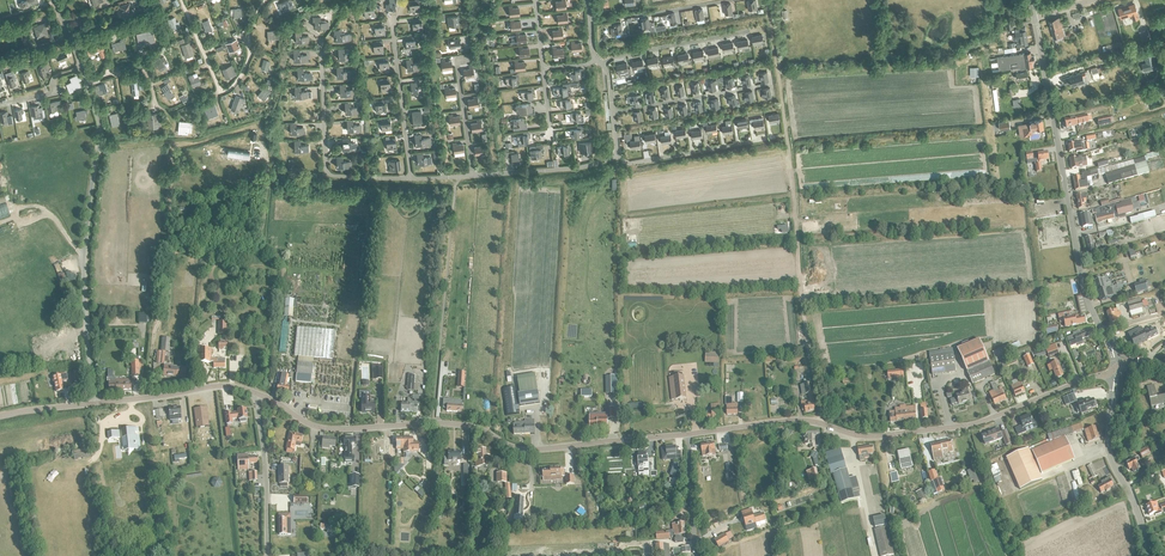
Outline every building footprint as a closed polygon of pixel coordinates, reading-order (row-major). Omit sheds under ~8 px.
[(19,2),(21,8),(29,6),(32,5),(32,4),(39,2),(38,0),(26,0),(19,2)] [(277,1),(278,4),(281,3),(285,11),(293,7),(290,0),(279,0),(277,1)] [(389,10),(395,9),(395,4),(396,4),(396,0),(389,0),(390,3),(388,4),(389,10)] [(409,4),(410,12),(420,11),(419,0),(417,0),(415,0),(416,3),(409,4)] [(556,9),(566,8),(565,1),(565,0),(561,0),(562,1),(555,2),(556,9)] [(749,10),(757,9),(756,0),(752,0),(747,1),(749,10)] [(120,6),(124,18),(133,15),(129,3),(120,6)] [(724,5),(725,15),(733,13),(731,4),(724,5)] [(1118,9),(1121,18),(1130,15),(1132,21),(1139,18),(1134,4),(1118,9)] [(364,6),(365,17),(375,16),(374,8),(367,9),(367,6),(364,6)] [(509,9),(510,16),(519,15),(518,8),(512,8),(512,7),(509,7),(509,9)] [(695,10),(697,20),(704,18),(702,9),(695,10)] [(1086,15),(1093,13),(1092,11),(1092,10),(1091,11),(1089,11),(1080,14),(1079,12),(1067,16),(1068,18),(1073,17),(1073,18),(1078,17),(1079,19),(1081,18),(1080,15),(1086,13),(1086,15)] [(557,15),(558,23),(568,22),(567,14),(566,12),(563,13),(563,15),(557,15)] [(666,15),(662,16),(663,21),(667,20),(668,25),(670,24),(676,23),(674,13),(666,15)] [(447,17),(449,26),(454,25),(455,28),(458,27),(458,25),(459,25),(458,16),(447,17)] [(174,17),(169,19),(173,29),(180,26),(178,22),(176,23),(174,17)] [(320,17),(313,18),(313,21),(314,21),(314,27),(319,27),(319,29),(329,28),(329,26),(329,22),(327,22),(321,22),(320,17)] [(1050,24),(1054,39),(1065,36),(1062,26),(1060,17),(1049,20),(1050,24)] [(412,22),(413,30),(423,29),(421,18),(418,18),(418,21),(412,22)] [(642,25),(639,26),(639,30),(643,30),(643,29),(650,28),(650,32),(655,31),(654,22),(651,23),(651,22),(649,22),(648,18),(641,19),(642,25)] [(202,23),(206,32),(211,29),(208,20),(202,23)] [(510,22),(507,23),(508,29),(511,29),(511,30),(521,29),(520,21),(514,22),(514,20),(510,21),(510,22)] [(614,28),(611,29),(612,36),(616,35),(615,34),(623,32),(621,23),(614,24),(614,28)] [(374,24),(376,35),(385,34),(384,26),(378,27),(377,24),(374,24)] [(34,28),(37,39),(48,36),(45,25),(34,28)] [(558,28),(558,30),(552,31),(553,38),(563,37),(562,30),(562,28),(558,28)] [(1018,45),(1028,44),(1025,28),(1020,29),(1020,28),(1019,28),(1019,29),(1015,29),(1018,45)] [(153,29),(137,32),(139,40),(149,38),(150,42),(156,40),(153,29)] [(1139,31),(1142,41),(1150,38),(1147,29),(1139,31)] [(342,30),(334,30),(334,34),(335,34),(336,40),(340,40),(340,41),(350,41),(350,38),(350,34),(349,34),(345,34),(345,33),(342,33),(342,30)] [(516,36),(511,36),(511,43),(517,43),(526,42),(526,34),(520,35),(519,33),(516,34),(516,35),(516,36)] [(752,36),(753,43),(762,42),(763,45),(765,45),(765,41),(763,41),(762,35),(752,36)] [(405,41),(406,49),(416,47),(415,38),(415,37),(412,37),(405,38),(405,41)] [(112,43),(111,43),(114,51),(126,48),(124,38),(120,39),(121,41),(115,42),(112,43)] [(449,40),(450,48),(459,47),(460,50),(463,50),(463,46),(460,46),(459,39),(449,40)] [(226,44),(229,51),(239,47),(236,40),(226,44)] [(737,41),(739,48),(747,47),(748,50),(751,50),(750,46),(749,46),(747,40),(737,41)] [(376,41),(373,42),(374,53),(384,51),(383,44),(382,41),(376,41)] [(190,46),(192,46),(191,42),(181,45),(185,58),(193,55),(190,46)] [(571,44),(572,51),(581,50),(581,43),(575,43),(574,42),(571,42),(571,44)] [(722,44),(724,51),(732,50),(733,53),(736,53),(735,49),(734,49),(732,42),(722,44)] [(89,56),(95,54),(95,53),(99,52),(101,58),(106,56),(104,49),(105,49),(103,43),(86,48),(89,56)] [(519,49),(520,56),(529,55),(529,48),(522,48),(522,47),(519,47),(519,49)] [(708,49),(709,56),(718,55),(719,58),(721,58),(721,54),(719,54),(718,47),(708,49)] [(553,50),(554,57),(563,56),(562,48),(556,49),(556,48),(553,48),(553,50)] [(338,49),(338,59),(343,59),(343,60),(353,60),(353,57),(351,57),(351,53),(344,53),(344,49),(338,49)] [(299,50),(293,50),(293,54),(293,61),(298,60),(298,62),(308,61),(308,59),(307,59),(306,55),(300,55),(300,54),(299,50)] [(693,52),(694,59),(703,58),(704,61),(706,61),(706,57),(704,57),(703,50),(693,52)] [(62,52),(56,54),(57,56),(59,62),(60,64),(66,62),(65,59),(68,58),(65,51),(62,52)] [(1017,62),(1018,65),(1018,69),(1024,68),(1033,67),(1033,66),(1034,66),(1033,61),(1035,61),(1034,55),(1031,56),(1031,52),(997,57),(998,65),(1010,63),(1017,62)] [(678,55),(679,62),(688,61),(689,64),(691,64),(691,60),(689,60),(688,53),(678,55)] [(1146,63),(1141,64),(1143,70),(1156,66),(1152,53),(1144,55),(1146,63)] [(664,65),(673,64),(674,67),(676,66),(676,63),(674,63),(673,56),(663,58),(664,65)] [(160,57),(154,61),(158,68),(160,71),(167,67),(165,65),(163,62),(166,60),(164,57),(160,59),(160,57)] [(649,66),(657,64),(658,68),(661,67),(660,63),(659,63),(657,57),(647,59),(649,66)] [(382,59),(378,59),(380,70),(389,69),(388,61),(388,58),(382,59)] [(261,69),(268,70),(270,61),(263,59),(261,69)] [(441,62),(442,70),(452,68),(451,61),(445,62),(445,60),(441,61),(441,62)] [(634,69),(642,67),(643,70),(646,70),(645,66),(644,66),(642,60),(632,62),(634,69)] [(514,63),(515,70),(525,69),(524,62),(518,62),(518,61),(514,61),(514,63)] [(626,63),(616,65),(618,72),(618,75),(627,74),(630,73),(629,69),(628,70),(626,63)] [(222,69),(226,79),(237,74),(234,69),(232,65),(222,69)] [(1018,69),(1018,65),(1012,66),(1013,70),(1015,70),(1015,72),(1017,72),(1018,79),(1028,77),(1027,70),(1024,71),(1024,68),(1018,69)] [(47,75),(45,70),(47,70),(46,66),(38,68),(41,76),(47,75)] [(463,70),(464,77),(474,76),(473,69),(473,67),(469,67),(469,69),(463,70)] [(979,68),(971,68),(971,76),(978,76),(979,76),(979,70),(979,68)] [(569,71),(569,76),(570,75),(570,79),(584,77),(584,75),(581,75),(580,70),(569,71)] [(13,71),(6,73),(7,78),(10,87),(16,85),(14,80),(16,80),(15,76),(13,71)] [(29,80),(28,76),(30,75),(28,71),(21,73),(24,82),(29,80)] [(1082,76),(1086,75),(1085,71),(1081,73),(1077,74),(1063,78),(1065,84),(1070,82),(1071,86),(1084,82),(1082,76)] [(760,73),(758,74),(758,77),(761,77),(762,82),(768,81),(767,72),(760,73)] [(67,86),(70,92),(73,91),(73,89),(80,86),(78,82),(82,80),(79,74),(70,78),(71,82),(66,84),(67,86)] [(189,76),(192,86),(201,83),(199,76),(193,78),(192,75),(189,76)] [(741,81),(743,80),(744,85),(751,84),(749,75),(742,77),(740,77),(741,81)] [(141,76),(131,77),(132,82),(133,95),(138,94),(138,89),(143,88),(141,76)] [(517,85),(517,80),(519,80),(519,77),(505,78),(506,83),(506,82),(507,86),(517,85)] [(732,81),(735,81),(734,77),(732,77),(725,78),(727,87),(733,86),(732,81)] [(380,80),(381,90),(391,89),(390,81),(383,82),(383,79),(380,80)] [(708,82),(709,90),(716,89),(715,84),(717,84),(717,80),(714,81),(714,80),(708,82)] [(410,83),(412,93),(416,92),(416,94),(426,93),(426,90),(424,90),(424,86),(417,87),(417,83),(410,83)] [(690,84),(691,88),(692,88),(693,92),(699,91),(697,83),(690,84)] [(98,93),(99,95),(108,92),(105,84),(94,87),(96,93),(98,93)] [(164,92),(163,92),(168,99),(174,95),(169,89),(170,88),(167,84),(161,88),(164,92)] [(346,85),(339,85),(339,89),(340,95),(344,95),(344,96),(354,96),(354,93),(353,93),(353,89),(346,90),(346,88),(346,85)] [(675,87),(676,91),(677,91),(678,95),(684,94),(682,85),(675,87)] [(258,95),(264,100),(271,92),(265,87),(258,95)] [(295,91),(294,91),(295,97),(299,97),(299,98),(309,98),(311,98),(311,91),(307,91),(301,91),(301,90),(300,90),(300,87),(294,87),(295,91)] [(445,89),(446,97),(456,95),(455,88),(449,89),(448,87),(445,87),(445,89)] [(569,87),(553,89),(553,93),(554,93),(554,96),(568,95),(567,90),(570,90),(569,87)] [(660,89),(661,94),(662,93),(663,98),(669,97),(667,88),(660,89)] [(762,95),(762,98),(765,98),(771,97),(770,88),(763,89),(764,94),(762,95)] [(533,98),(532,94),(535,94),(534,90),(521,92),(521,96),(522,96),(522,100),(533,98)] [(744,98),(745,102),(747,101),(754,100),(752,91),(745,92),(746,98),(744,98)] [(653,92),(645,94),(646,98),(647,103),(648,102),(654,101),(653,92)] [(630,97),(627,97),(628,101),(630,101),(632,101),(633,105),(639,104),(642,104),(641,98),(638,99),(637,95),(630,97)] [(235,96),(231,109),(238,112),(241,102),(243,103),(245,99),(235,96)] [(728,97),(730,106),(735,105),(737,105),(737,104),(739,104),(739,100),(736,101),(735,96),(728,97)] [(467,100),(468,107),(478,106),(477,99),(477,97),(473,97),(474,99),(467,100)] [(559,104),(560,108),(567,107),(567,110),(574,109),(573,103),(571,104),(570,99),(559,100),(560,104),(559,104)] [(709,101),(709,104),(712,104),(713,109),(719,108),(718,99),(711,100),(709,101)] [(47,103),(49,112),(55,111),(59,110),(58,105),(61,104),(61,100),(55,101),(47,103)] [(375,101),(376,112),(385,111),(384,103),(378,104),(378,101),(375,101)] [(693,103),(694,108),(696,107),(697,112),(703,111),(701,102),(693,103)] [(218,114),(214,104),(203,108),(204,110),(205,110),(207,117),(218,114)] [(531,104),(515,105),(516,113),(534,111),(534,108),(531,108),(531,104)] [(678,106),(679,110),(681,110),(682,115),(687,114),(686,105),(678,106)] [(39,115),(38,110),(40,110),(39,106),(31,107),(33,116),(39,115)] [(663,109),(664,113),(666,113),(667,117),(672,116),(671,107),(663,109)] [(22,118),(21,114),(23,114),(22,109),(15,110),(16,119),(22,118)] [(648,110),(649,114),(651,114),(651,118),(657,117),(655,109),(648,110)] [(76,112),(78,120),(86,118),(84,110),(76,112)] [(412,112),(413,126),(423,125),(421,111),(416,111),(413,111),(413,112),(412,112)] [(632,113),(633,117),(635,117),(636,121),(642,120),(640,111),(632,113)] [(0,113),(0,116),(1,122),(7,121),(7,124),(13,123),(12,115),(8,116),(7,112),(0,113)] [(570,116),(570,121),(584,119),(583,116),(581,117),(580,112),(570,113),(570,116)] [(109,114),(113,127),(120,125),(117,113),(109,114)] [(147,114),(148,128),(158,128),(157,114),(147,114)] [(765,116),(766,118),(769,118),(770,122),(780,121),(778,114),(765,116)] [(449,117),(450,125),(460,123),(459,116),(453,117),(452,115),(449,116),(449,117)] [(1089,122),(1092,122),(1091,115),(1087,116),(1087,115),(1075,117),(1074,116),(1064,119),(1066,128),(1089,123),(1089,122)] [(512,123),(513,130),(520,129),(519,127),(527,126),(526,123),(524,123),(523,118),(510,120),(511,123),(512,123)] [(1101,120),(1097,121),(1099,126),(1102,125),(1112,123),(1111,118),(1101,120)] [(384,120),(380,120),(382,131),(391,130),(390,119),(384,120)] [(734,121),(734,123),(737,123),(738,128),(748,126),(747,119),(745,119),(734,121)] [(1030,121),(1030,127),(1024,128),(1025,135),(1032,134),(1032,130),(1036,129),(1043,128),(1042,119),(1035,120),(1035,121),(1030,121)] [(477,123),(471,123),(472,131),(481,130),(481,122),(480,122),(480,120),(477,121),(477,123)] [(726,126),(719,127),(719,130),(722,129),(723,134),(733,132),(732,125),(731,120),(725,121),(726,126)] [(750,122),(750,124),(754,124),(754,128),(764,127),(763,120),(750,122)] [(178,131),(178,133),(187,134),(187,131),(191,132),(192,122),(179,121),(178,131)] [(999,122),(998,122),(999,130),(1010,128),(1008,121),(999,122)] [(703,126),(703,128),(706,128),(707,133),(717,131),(716,124),(703,126)] [(582,136),(581,132),(584,131),(583,128),(570,130),(570,134),(571,134),(571,138),(582,136)] [(672,131),(672,133),(675,133),(676,138),(686,136),(685,129),(672,131)] [(688,132),(688,134),(691,134),(692,139),(702,137),(701,130),(688,132)] [(530,134),(516,136),(517,140),(518,144),(518,146),(526,145),(526,143),(529,142),(528,138),(530,138),(530,134)] [(641,136),(642,138),(645,138),(646,142),(656,141),(654,134),(641,136)] [(414,135),(415,145),(420,144),(420,146),(431,144),(431,138),(421,139),(420,135),(414,135)] [(626,139),(627,144),(630,144),(631,148),(641,147),(640,140),(639,135),(634,136),(634,141),(630,141),(630,138),(626,139)] [(657,137),(658,139),(661,139),(662,144),(672,142),(670,135),(657,137)] [(385,136),(387,150),(397,149),(395,138),(389,139),(389,136),(385,136)] [(351,139),(342,140),(342,143),(342,149),(347,149),(347,150),(357,150),(357,147),(356,147),(355,143),(351,143),(351,139)] [(594,144),(595,144),(595,140),(591,141),(591,142),(579,143),(580,152),(582,152),(583,154),(588,153),(587,151),(592,151),(591,144),(594,144)] [(299,150),(299,152),(309,152),(309,149),(307,149),(307,145),(300,145),(300,141),(294,141),(294,151),(299,150)] [(1068,145),(1069,152),(1076,151),(1076,152),(1087,150),(1086,142),(1068,145)] [(453,144),(453,145),(454,153),(464,151),(463,144),(456,145),(456,143),(453,144)] [(480,145),(480,146),(474,147),(475,155),(485,153),(484,146),(483,144),(480,145)] [(541,152),(543,152),(543,149),(536,149),(535,146),(529,147),(529,150),(530,155),(530,154),(531,158),(541,156),(541,152)] [(569,150),(571,150),(570,146),(557,147),(557,151),(558,151),(558,155),(569,153),(569,150)] [(228,149),(227,154),(249,158),(250,152),(249,152),(249,153),(228,149)] [(510,152),(512,165),(516,165),(516,164),(519,164),(518,153),(514,154),(513,151),(510,152)] [(1026,153),(1027,160),(1034,159),(1033,152),(1026,153)] [(1073,178),(1074,184),(1087,182),(1087,177),(1092,177),(1091,176),(1098,175),(1105,174),(1108,184),(1149,172),(1146,162),(1148,161),(1147,159),(1159,155),(1157,152),(1146,155),(1146,156),(1144,157),(1111,166),(1090,171),(1081,174),(1082,176),(1073,178)] [(416,154),(417,158),(418,164),(422,163),(422,165),(432,164),(432,161),(430,161),(430,157),(423,158),(423,153),(416,154)] [(1036,164),(1037,172),(1042,171),(1040,163),(1044,162),(1044,161),(1048,160),(1047,153),(1038,154),(1039,158),(1036,159),(1037,164),(1036,164)] [(1070,158),(1072,169),(1087,166),(1085,156),(1070,158)] [(389,161),(390,171),(398,170),(397,163),(400,163),(399,160),(389,161)] [(1087,182),(1074,184),(1075,191),(1086,189),(1088,188),(1088,187),(1090,187),(1089,184),(1087,185),(1087,182)] [(1085,208),(1084,202),(1086,201),(1085,194),(1077,196),(1079,209),(1085,208)] [(1096,216),(1095,216),(1096,223),(1114,219),(1114,218),(1118,217),(1125,216),(1125,214),(1131,213),(1132,211),(1141,209),(1139,202),(1137,202),(1135,198),(1121,202),(1121,203),(1115,204),(1114,205),(1114,204),(1113,205),(1104,208),(1092,210),(1093,215),(1096,214),(1096,216)] [(1129,219),(1131,223),(1156,217),(1154,211),(1137,216),(1138,216),(1129,219)] [(1080,215),(1083,228),(1092,226),(1090,213),(1080,215)] [(818,224),(806,225),(806,233),(818,233),(818,224)] [(788,225),(777,226),(778,230),(781,229),(782,233),(789,232),(788,225)] [(1096,234),(1096,235),(1099,235),(1100,238),(1104,237),(1103,235),(1107,234),(1108,237),(1113,236),(1111,230),(1096,234)] [(1085,238),(1089,252),(1095,250),(1091,237),(1085,238)] [(1096,281),(1094,281),(1100,301),(1114,297),(1117,296),(1114,287),(1111,288),(1110,283),(1106,284),(1104,278),(1100,279),(1100,276),(1095,278),(1096,281)] [(1134,285),(1136,293),(1148,290),(1147,287),(1151,286),(1149,281),(1145,282),(1144,279),(1139,281),(1140,283),(1134,285)] [(284,316),(292,317),(294,299),(286,298),(284,316)] [(1140,298),(1126,302),(1131,316),(1143,313),(1145,312),(1143,308),(1143,307),(1141,302),(1140,298)] [(1106,312),(1109,323),(1120,320),(1116,309),(1106,312)] [(1075,315),(1063,318),(1065,328),(1086,323),(1084,316),(1080,317),(1080,316),(1075,317),(1075,315)] [(1057,325),(1045,328),(1047,334),(1058,332),(1057,325)] [(294,356),(313,358),(332,359),(335,331),(297,327),(294,356)] [(1067,338),(1071,347),(1077,344),(1078,346),(1084,344),(1082,339),(1094,334),(1092,329),(1080,333),(1079,331),(1073,333),(1074,335),(1067,338)] [(1142,329),(1131,333),(1136,348),(1157,340),(1153,330),(1144,334),(1143,329),(1142,329)] [(169,352),(170,339),(162,338),(161,351),(157,351),(156,363),(164,364),(164,362),(168,362),(168,357),(165,357),(165,352),(169,352)] [(979,340),(969,344),(979,367),(989,363),(987,357),(979,340)] [(227,342),(226,342),(226,341),(220,341),(220,342),(218,342),(219,350),(224,350),(224,348),(227,348),(227,342)] [(992,352),(996,362),(1002,359),(1000,354),(1021,346),(1019,341),(992,352)] [(961,357),(967,372),(979,367),(969,344),(957,349),(961,357)] [(1031,352),(1034,359),(1047,354),(1048,357),(1058,353),(1055,344),(1031,352)] [(198,363),(211,363),(211,362),(213,362),(214,368),(225,368),(225,359),(211,359),(211,349),(198,349),(198,363)] [(953,349),(929,352),(930,356),(930,361),(932,370),(932,375),(956,371),(955,366),(953,352),(953,349)] [(705,363),(718,363),(718,354),(705,353),(705,363)] [(1027,353),(1005,362),(1001,364),(1003,368),(1029,357),(1027,353)] [(139,369),(143,369),(143,360),(131,361),(132,375),(139,375),(139,369)] [(1054,371),(1056,378),(1063,376),(1060,367),(1058,361),(1051,364),(1054,371)] [(296,382),(311,383),(313,363),(297,362),(296,374),(296,382)] [(979,367),(967,372),(972,384),(994,374),(989,363),(979,367)] [(372,365),(373,380),(382,379),(382,368),(381,368),(381,365),(372,365)] [(163,376),(175,377),(175,375),(185,376),(186,368),(164,366),(163,376)] [(887,372),(888,380),(904,378),(903,370),(887,372)] [(64,374),(52,376),(53,384),(54,383),(56,392),(63,391),(62,382),(65,381),(68,381),(66,373),(64,374)] [(535,374),(518,376),(520,393),(538,391),(535,374)] [(277,391),(288,393),(289,386),(286,386),(288,376),(280,375),(277,391)] [(407,388),(407,390),(418,391),(419,376),(408,375),(408,379),(407,388)] [(669,378),(672,400),(677,400),(686,399),(684,376),(674,377),(669,378)] [(1136,378),(1138,385),(1146,384),(1145,376),(1136,378)] [(115,378),(108,378),(109,389),(116,388),(116,390),(131,389),(131,386),(134,385),(133,380),(116,381),(115,378)] [(807,381),(804,381),(804,384),(804,385),(805,394),(808,394),(809,400),(807,401),(800,402),(802,410),(804,409),(805,413),(815,411),(813,404),(815,403),(810,380),(806,380),(807,381)] [(992,386),(994,391),(989,393),(994,406),(1006,400),(1001,390),(999,391),(994,381),(990,383),(992,386)] [(1011,386),(1015,396),(1025,392),(1020,382),(1011,386)] [(1151,405),(1154,405),(1155,405),(1156,405),(1156,404),(1157,404),(1157,405),(1164,404),(1164,395),(1156,397),(1154,385),(1147,387),(1151,405)] [(502,390),(506,416),(520,414),(516,387),(502,390)] [(957,397),(950,399),(952,405),(959,403),(959,404),(970,401),(967,390),(963,392),(963,394),(957,396),(957,397)] [(370,391),(359,391),(359,398),(362,398),(362,402),(361,402),(361,406),(360,407),(360,409),(361,410),(361,412),(374,412),(374,402),(369,402),(369,398),(370,398),(370,391)] [(520,393),(518,394),(520,405),(540,403),(538,391),(520,393)] [(732,398),(726,398),(726,405),(727,415),(737,415),(737,404),(732,404),(732,398)] [(401,403),(401,412),(417,412),(417,402),(410,402),(410,399),(407,399),(407,403),(401,403)] [(443,399),(443,408),(447,408),(446,411),(461,412),(461,406),(461,401),(443,399)] [(1088,400),(1077,404),(1078,406),(1075,407),(1078,413),(1080,412),(1081,414),(1092,410),(1092,409),(1096,407),(1096,406),(1097,405),(1095,400),(1094,401),(1093,399),(1089,401),(1088,400)] [(705,413),(706,419),(716,418),(716,420),(719,420),(719,417),(721,417),(719,403),(710,404),(711,413),(705,413)] [(895,412),(889,412),(890,423),(901,422),(901,421),(915,420),(914,407),(906,408),(906,405),(900,406),(900,409),(895,410),(895,412)] [(206,407),(194,409),(196,428),(209,426),(206,407)] [(596,414),(589,414),(589,415),(590,427),(602,426),(607,426),(607,418),(615,418),(614,408),(607,408),(607,414),(600,414),(600,413),(596,413),(596,414)] [(155,410),(156,418),(164,417),(163,409),(155,410)] [(247,419),(246,409),(237,410),(238,412),(231,413),(231,412),(225,413),(226,424),(232,424),(232,419),(238,418),(238,420),(239,420),(240,423),(246,422),(246,419),(247,419)] [(1023,425),(1018,427),(1015,428),(1017,435),(1018,435),(1018,436),(1026,432),(1026,431),(1024,427),(1033,423),(1039,421),(1038,419),(1032,421),(1029,415),(1020,419),(1023,425)] [(515,424),(513,424),(514,434),(535,434),(534,420),(524,420),(525,422),(515,423),(515,424)] [(1047,435),(1051,443),(1065,437),(1083,431),(1081,424),(1047,435)] [(1084,430),(1088,442),(1099,439),(1095,427),(1084,430)] [(138,429),(125,430),(127,452),(140,451),(138,429)] [(787,429),(783,434),(789,438),(792,432),(787,429)] [(991,431),(992,433),(982,436),(985,445),(1002,438),(998,429),(991,431)] [(109,439),(120,438),(119,431),(108,432),(109,439)] [(803,435),(803,438),(804,438),(804,445),(810,445),(810,448),(815,448),(815,445),(815,438),(819,438),(819,431),(806,432),(806,434),(804,434),(803,435)] [(1002,433),(1006,445),(1011,443),(1006,431),(1002,433)] [(286,452),(292,453),(293,450),(294,450),(296,442),(301,443),(303,435),(289,433),(286,449),(287,449),(286,452)] [(1065,437),(1051,443),(1032,451),(1041,473),(1074,459),(1065,437)] [(322,448),(329,449),(329,446),(335,447),(336,439),(323,438),(322,448)] [(343,439),(340,439),(340,445),(343,445),(344,445),(344,456),(344,463),(354,463),(354,455),(352,456),(352,445),(355,445),(355,438),(343,438),(343,439)] [(403,438),(403,449),(403,453),(418,452),(418,442),(413,442),(412,438),(403,438)] [(930,445),(933,458),(943,455),(941,451),(948,449),(949,452),(953,451),(951,441),(930,445)] [(715,454),(713,442),(700,444),(702,456),(715,454)] [(869,455),(873,454),(872,446),(857,449),(858,456),(859,456),(860,461),(865,460),(864,458),(869,458),(869,455)] [(666,448),(662,448),(663,456),(666,455),(666,456),(673,455),(673,458),(673,459),(681,458),(681,451),(676,451),(676,447),(666,448)] [(1138,451),(1142,458),(1150,455),(1146,447),(1138,451)] [(75,451),(77,459),(91,456),(90,449),(75,451)] [(824,453),(830,474),(832,474),(832,473),(841,504),(860,498),(859,492),(860,492),(856,477),(849,479),(840,449),(826,453),(824,453)] [(1028,449),(1006,458),(1020,490),(1042,480),(1028,449)] [(475,451),(476,465),(477,465),(488,464),(489,464),(488,456),(486,456),(485,450),(475,451)] [(899,462),(899,463),(900,463),(901,469),(912,466),(909,450),(897,452),(899,462)] [(448,457),(444,457),(444,465),(448,465),(448,461),(461,461),(461,451),(448,451),(448,457)] [(638,458),(638,460),(636,461),(636,463),(638,463),(639,470),(639,473),(649,472),(648,458),(646,458),(646,453),(638,453),(639,458),(638,458)] [(248,464),(258,463),(258,457),(247,458),(247,455),(237,455),(238,471),(249,470),(248,464)] [(1134,458),(1125,463),(1129,470),(1131,469),(1133,472),(1140,468),(1138,465),(1136,462),(1139,460),(1138,457),(1134,459),(1134,458)] [(675,463),(671,475),(675,477),(679,464),(675,463)] [(1087,467),(1093,478),(1097,476),(1091,465),(1087,467)] [(278,467),(279,483),(288,483),(288,466),(278,467)] [(566,468),(561,468),(561,467),(551,468),(551,469),(543,470),(543,473),(541,473),(542,477),(543,477),(551,477),(551,480),(562,480),(562,476),(565,476),(564,468),(566,468)] [(935,470),(928,472),(931,482),(929,482),(934,496),(938,494),(938,493),(936,489),(943,487),(940,479),(938,479),(935,470)] [(1072,472),(1075,481),(1077,480),(1078,485),(1083,484),(1078,470),(1072,472)] [(898,478),(897,472),(890,473),(892,480),(898,478)] [(496,483),(506,483),(506,475),(507,473),(496,473),(496,483)] [(350,475),(350,488),(359,488),(359,475),(350,475)] [(566,476),(567,484),(575,484),(574,476),(566,476)] [(1102,484),(1097,487),(1101,493),(1105,490),(1106,492),(1110,489),(1110,488),(1113,486),(1109,478),(1101,482),(1102,484)] [(513,515),(522,516),(523,497),(515,497),(513,515)] [(638,504),(640,510),(647,508),(645,502),(638,504)] [(1159,508),(1157,502),(1146,506),(1146,507),(1149,515),(1154,514),(1155,515),(1163,513),(1164,513),(1164,504),(1160,506),(1161,508),(1159,508)] [(757,516),(753,518),(751,510),(741,513),(746,531),(753,529),(752,524),(765,520),(763,514),(757,516)] [(279,529),(279,535),(291,535),(290,514),(285,514),(279,515),(279,519),(278,519),(279,529)] [(873,519),(875,528),(887,525),(885,516),(873,519)] [(674,530),(669,531),(669,536),(674,535),(674,532),(678,532),(678,530),(685,530),(684,522),(673,523),(673,524),(672,524),(672,527),(673,526),(674,530)] [(327,530),(327,533),(335,533),(335,525),(320,524),(320,530),(327,530)] [(880,555),(887,555),(893,555),(887,527),(874,530),(880,555)] [(678,532),(674,532),(674,535),(678,535),(678,538),(681,538),(681,535),(685,534),(685,530),(678,530),(678,532)] [(656,532),(657,540),(670,539),(669,536),(669,531),(660,532),(656,532)] [(714,540),(718,548),(729,542),(724,534),(714,540)] [(655,545),(656,555),(660,555),(670,555),(669,545),(663,544),(655,545)] [(673,549),(673,555),(683,554),(683,555),(690,555),(689,547),(683,547),(683,548),(673,549)]
